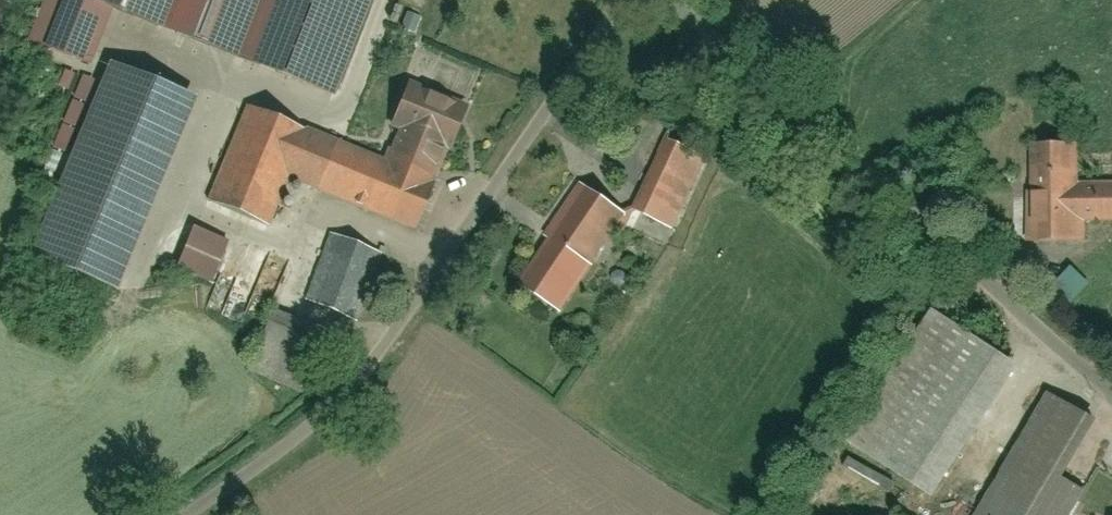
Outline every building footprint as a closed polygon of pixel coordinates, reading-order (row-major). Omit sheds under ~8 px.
[(162,25),(335,89),(368,0),(171,0),(162,25)] [(116,13),(105,52),(143,62),(153,23),(116,13)] [(110,62),(35,255),(125,290),(200,97),(110,62)] [(392,127),(400,131),(386,165),(307,133),(248,110),(209,205),(269,230),(289,182),(420,235),(440,186),(433,183),(446,151),(455,154),(475,102),(412,77),(392,127)] [(637,210),(677,230),(710,163),(670,143),(637,210)] [(1028,244),(1082,246),(1083,220),(1111,221),(1111,178),(1085,178),(1086,150),(1031,148),(1028,244)] [(578,179),(543,233),(554,240),(522,288),(563,315),(630,213),(578,179)] [(332,236),(305,301),(357,323),(384,258),(332,236)] [(932,311),(849,442),(935,497),(1019,367),(932,311)] [(274,318),(247,375),(299,399),(325,341),(274,318)] [(1051,395),(979,514),(1078,514),(1090,495),(1068,482),(1102,425),(1051,395)]
